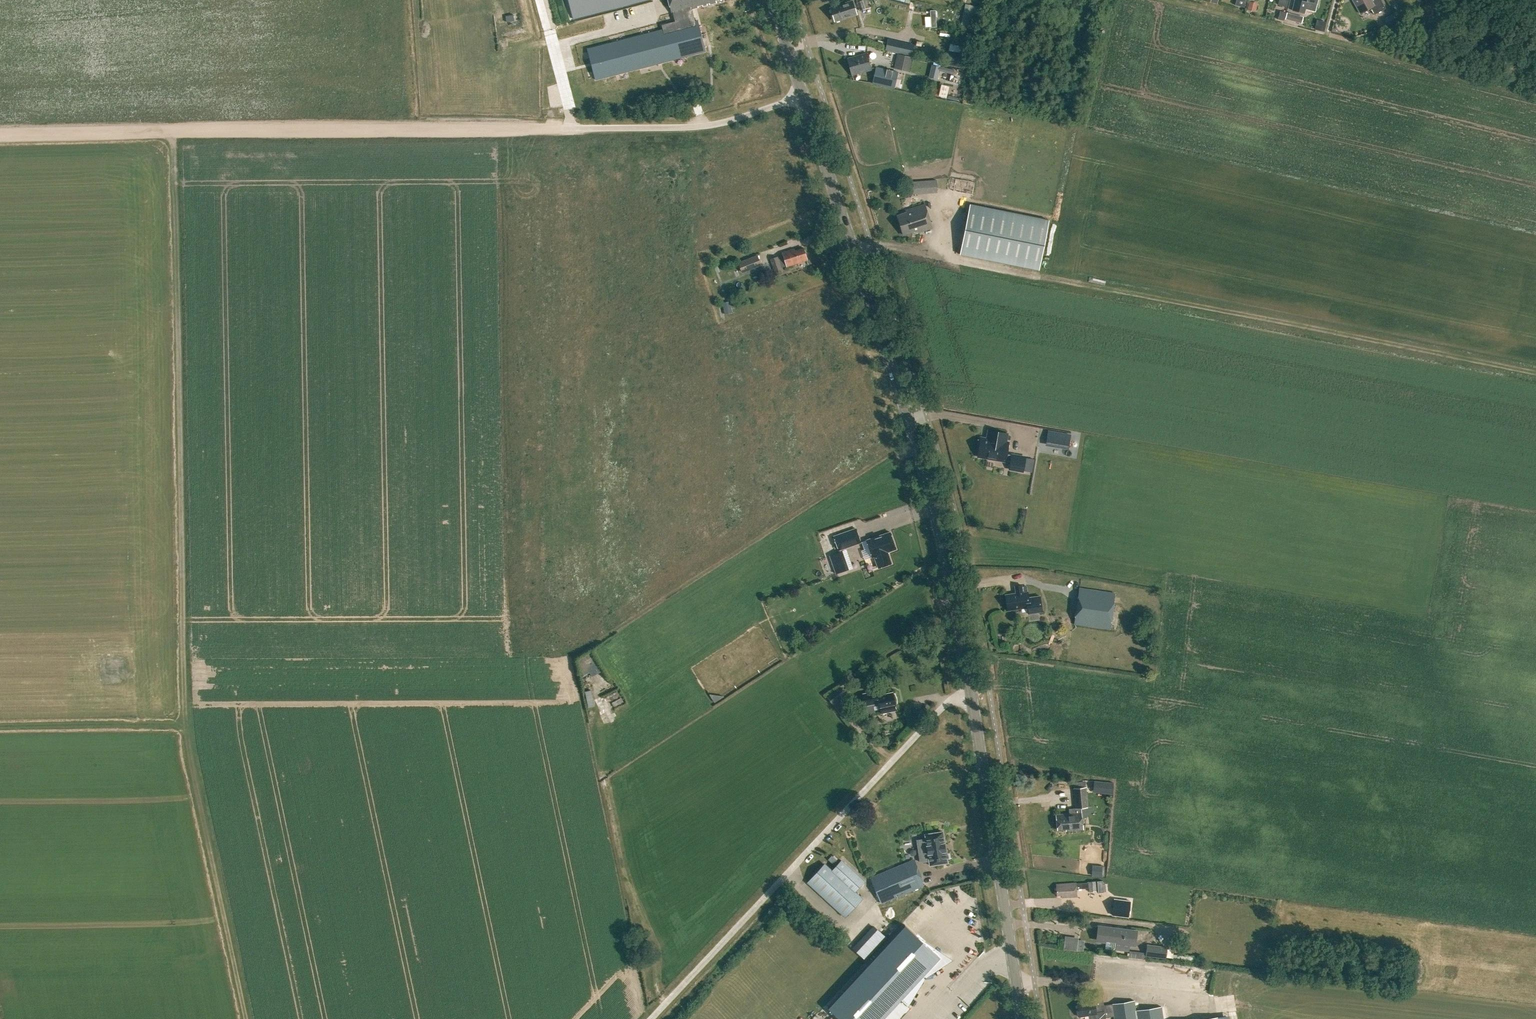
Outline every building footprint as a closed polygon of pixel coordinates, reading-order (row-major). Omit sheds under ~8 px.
[(573,19),(647,0),(568,0),(573,19)] [(702,6),(707,5),(707,3),(709,3),(709,4),(716,2),(716,0),(668,0),(672,14),(673,14),(675,21),(661,25),(662,29),(647,33),(587,49),(595,80),(705,51),(697,20),(695,21),(692,9),(698,7),(697,6),(702,5),(702,6)] [(853,0),(830,7),(834,21),(857,14),(853,0)] [(860,11),(871,7),(869,0),(857,0),(860,11)] [(1250,7),(1259,9),(1260,0),(1252,0),(1250,7)] [(1304,13),(1307,1),(1316,4),(1317,0),(1295,0),(1292,10),(1304,13)] [(1374,14),(1385,8),(1381,0),(1353,0),(1360,13),(1370,7),(1374,14)] [(965,4),(963,13),(972,15),(979,17),(981,7),(965,4)] [(1281,11),(1279,19),(1284,20),(1285,20),(1287,12),(1281,11)] [(1288,12),(1286,19),(1302,23),(1304,16),(1288,12)] [(1396,21),(1393,16),(1392,15),(1386,18),(1386,19),(1389,24),(1396,21)] [(911,56),(914,44),(900,41),(897,53),(911,56)] [(943,63),(958,66),(961,55),(945,51),(943,63)] [(866,53),(847,58),(852,75),(871,70),(866,53)] [(898,54),(895,68),(908,71),(911,57),(898,54)] [(931,65),(928,77),(936,79),(939,67),(931,65)] [(873,83),(894,87),(897,72),(876,67),(873,83)] [(917,232),(931,228),(924,204),(906,210),(906,212),(897,215),(903,234),(911,232),(917,232)] [(969,204),(960,254),(1039,270),(1049,220),(969,204)] [(804,247),(796,250),(795,247),(783,252),(784,255),(772,259),(777,274),(784,271),(782,267),(787,265),(788,267),(808,259),(804,247)] [(739,262),(743,272),(761,265),(758,255),(739,262)] [(985,439),(982,457),(992,458),(992,456),(1000,458),(999,460),(1009,461),(1012,444),(1009,443),(1011,434),(994,431),(992,440),(985,439)] [(1070,435),(1048,431),(1046,443),(1068,447),(1070,435)] [(1030,458),(1015,455),(1013,470),(1028,473),(1030,458)] [(834,536),(838,550),(861,542),(856,528),(834,536)] [(875,557),(879,568),(892,563),(888,552),(896,549),(890,532),(867,540),(873,557),(875,557)] [(846,570),(839,552),(830,556),(836,573),(846,570)] [(1008,610),(1027,607),(1028,614),(1043,612),(1040,595),(1029,597),(1028,591),(1024,591),(1023,584),(1015,586),(1016,592),(1006,594),(1008,610)] [(1075,623),(1111,627),(1115,590),(1079,586),(1075,623)] [(1210,648),(1211,642),(1195,640),(1195,646),(1210,648)] [(595,662),(589,652),(579,658),(580,660),(576,663),(581,671),(595,662)] [(826,696),(841,716),(847,711),(839,699),(845,694),(839,686),(826,696)] [(896,704),(897,704),(897,700),(897,699),(895,695),(894,695),(893,693),(878,696),(877,692),(865,694),(867,705),(879,703),(880,709),(881,709),(882,713),(896,710),(895,706),(896,706),(896,704)] [(1094,781),(1093,788),(1113,790),(1113,783),(1094,781)] [(1065,828),(1066,830),(1082,829),(1080,807),(1088,807),(1086,787),(1073,788),(1075,808),(1069,809),(1069,813),(1056,814),(1057,829),(1065,828)] [(946,867),(942,836),(925,839),(925,843),(916,845),(920,866),(929,865),(929,869),(946,867)] [(854,892),(864,881),(841,861),(832,871),(824,864),(808,882),(845,916),(861,898),(854,892)] [(1092,865),(1091,876),(1100,877),(1101,866),(1092,865)] [(885,876),(872,881),(881,903),(894,898),(913,890),(904,868),(897,871),(899,876),(887,881),(885,876)] [(1088,881),(1088,891),(1096,891),(1095,881),(1088,881)] [(1061,894),(1061,897),(1076,896),(1076,888),(1088,888),(1087,882),(1076,883),(1076,882),(1056,883),(1056,895),(1061,894)] [(1114,899),(1112,915),(1128,917),(1130,901),(1114,899)] [(900,908),(900,913),(910,912),(909,907),(921,906),(920,900),(895,903),(896,909),(900,908)] [(827,1008),(828,1008),(840,1018),(883,1018),(891,1011),(901,1000),(908,1006),(908,1005),(918,988),(915,985),(919,980),(923,976),(929,973),(944,962),(945,962),(935,953),(917,936),(905,925),(827,1008)] [(1106,941),(1105,948),(1129,951),(1129,944),(1135,944),(1136,931),(1098,926),(1096,939),(1106,941)] [(1129,957),(1146,959),(1146,956),(1167,959),(1168,947),(1148,945),(1147,953),(1130,951),(1129,957)] [(1090,1018),(1105,1018),(1105,1017),(1114,1016),(1114,1018),(1168,1018),(1169,1018),(1168,1012),(1162,1013),(1161,1006),(1135,1010),(1134,1000),(1095,1006),(1094,1000),(1076,1002),(1079,1017),(1089,1015),(1090,1018)]
